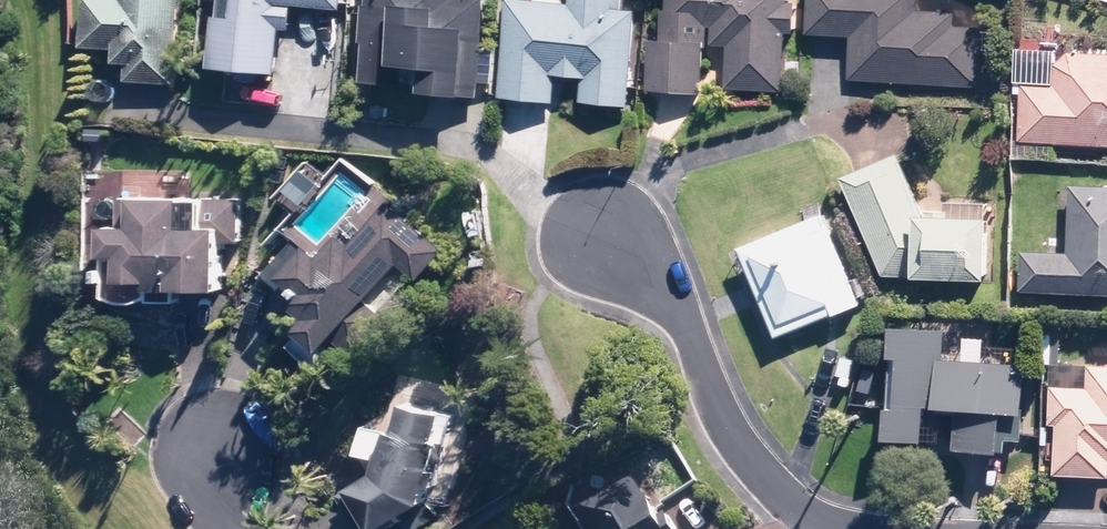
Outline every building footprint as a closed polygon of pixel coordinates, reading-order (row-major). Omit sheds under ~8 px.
[(184,0),(93,0),(91,42),(120,43),(119,61),(132,62),(131,78),(179,81),(184,0)] [(346,0),(225,0),(219,65),(281,70),(285,26),(295,27),(298,1),(345,5),(346,0)] [(370,77),(409,80),(410,61),(432,62),(429,89),(483,93),(484,80),(498,81),(500,48),(487,47),(491,0),(376,0),(370,77)] [(634,103),(643,4),(627,2),(628,0),(516,0),(508,92),(558,97),(560,70),(588,73),(585,99),(634,103)] [(673,6),(668,6),(666,36),(658,36),(654,89),(709,92),(712,38),(732,40),(729,84),(787,88),(791,28),(798,29),(800,0),(673,0),(673,6)] [(812,32),(857,34),(855,79),(984,85),(987,22),(958,21),(959,10),(922,8),(923,0),(814,0),(812,32)] [(1026,79),(1025,139),(1106,143),(1106,50),(1075,49),(1060,62),(1059,80),(1026,79)] [(906,152),(849,175),(887,272),(993,278),(996,214),(928,210),(906,152)] [(1029,290),(1106,291),(1106,182),(1076,181),(1075,250),(1029,250),(1029,290)] [(124,219),(114,219),(114,299),(183,300),(183,283),(227,284),(228,240),(246,240),(246,193),(124,192),(124,219)] [(450,246),(392,195),(368,223),(336,196),(270,271),(317,312),(294,339),(326,367),(348,342),(365,356),(396,321),(382,308),(416,268),(425,276),(450,246)] [(863,300),(828,210),(747,242),(782,332),(863,300)] [(959,444),(1006,447),(1007,429),(1023,430),(1024,408),(1030,409),(1033,360),(949,356),(951,324),(900,322),(894,436),(929,438),(931,403),(961,404),(959,444)] [(1095,362),(1094,384),(1055,382),(1054,420),(1059,420),(1057,470),(1106,472),(1106,363),(1095,362)] [(353,485),(375,528),(459,485),(483,394),(402,373),(391,413),(376,409),(365,450),(379,471),(353,485)] [(597,510),(610,528),(683,528),(649,476),(597,510)]
